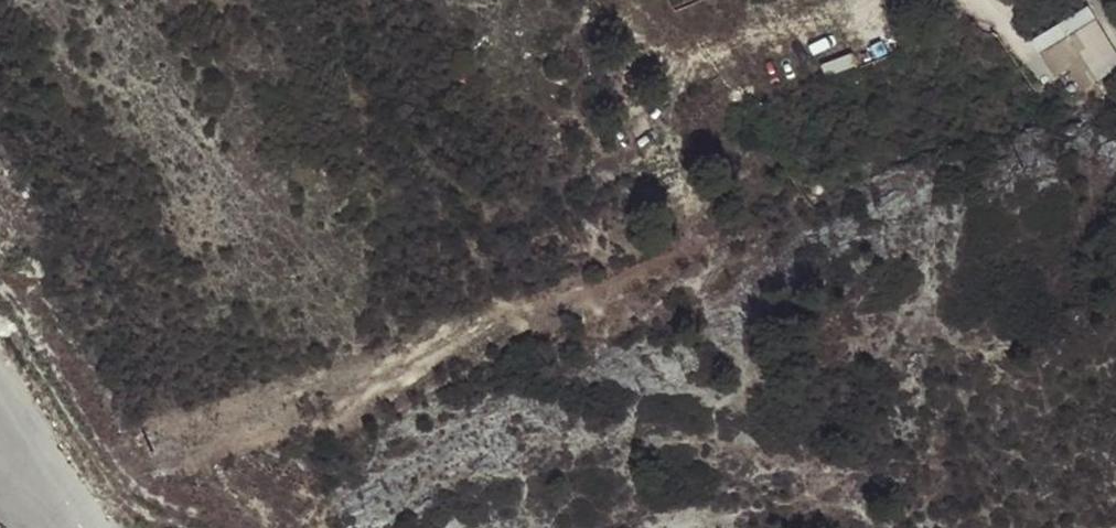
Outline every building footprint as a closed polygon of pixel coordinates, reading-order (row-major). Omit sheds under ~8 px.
[(1039,51),(1055,79),(1070,70),(1081,89),(1115,68),(1115,52),(1095,17),(1039,51)]
